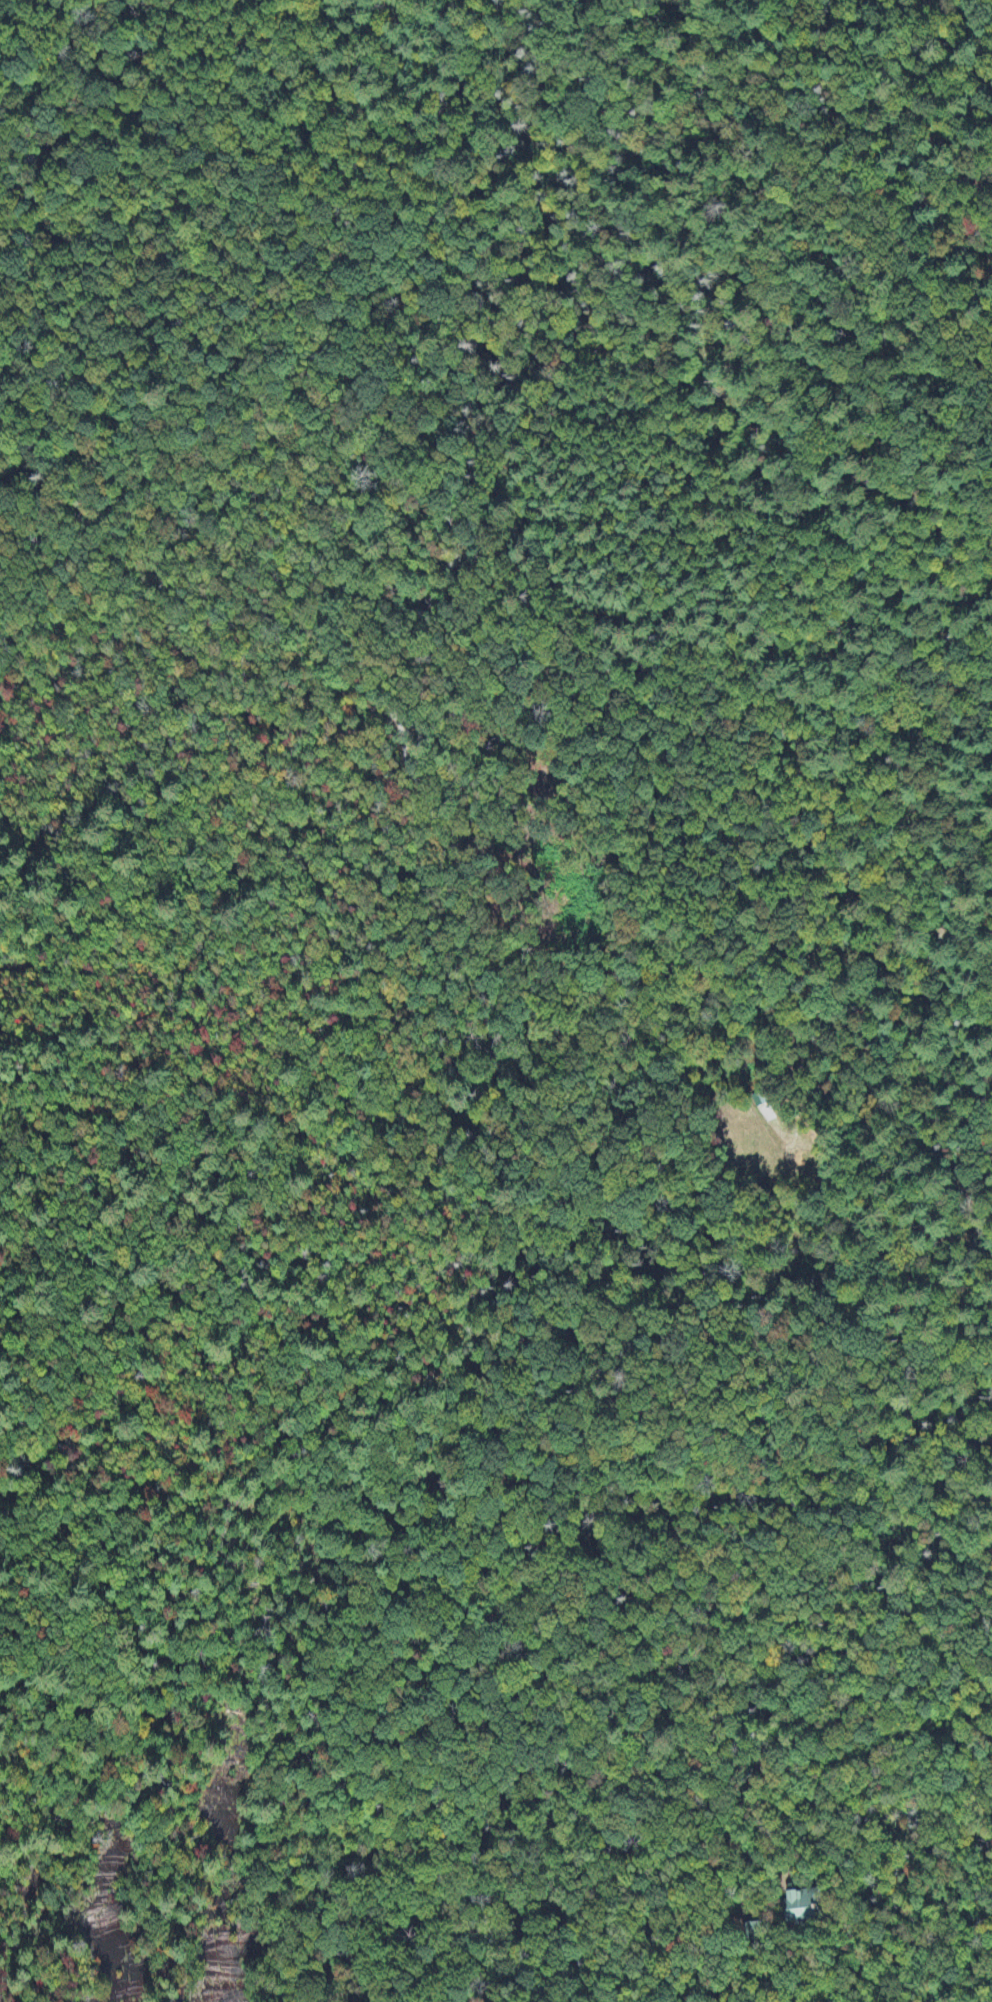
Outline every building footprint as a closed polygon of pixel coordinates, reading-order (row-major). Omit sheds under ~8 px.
[(756,1108),(768,1104),(763,1094),(752,1098),(756,1108)] [(786,1894),(791,1925),(820,1921),(817,1904),(823,1904),(821,1889),(786,1894)]
